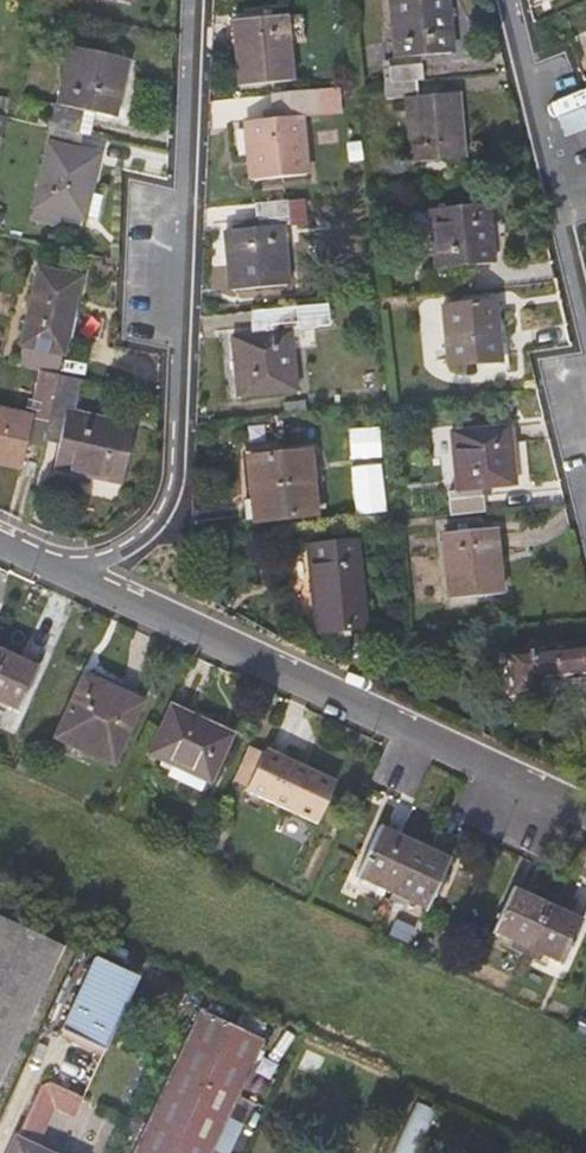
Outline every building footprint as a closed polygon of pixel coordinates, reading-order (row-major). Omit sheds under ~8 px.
[(446,0),(390,0),(395,58),(394,59),(396,83),(417,81),(423,80),(420,56),(451,53),(446,0)] [(285,15),(272,17),(262,17),(233,20),(240,86),(292,80),(285,15)] [(125,59),(72,47),(59,104),(34,99),(29,122),(34,124),(78,133),(82,111),(94,113),(113,117),(125,59)] [(396,83),(386,84),(388,99),(407,97),(414,163),(464,158),(458,93),(419,97),(417,81),(396,83)] [(334,113),(332,89),(317,90),(319,114),(334,113)] [(306,175),(300,116),(319,114),(317,90),(273,95),(274,110),(274,118),(263,120),(246,121),(251,180),(306,175)] [(6,117),(10,100),(0,98),(0,116),(6,117)] [(274,110),(262,111),(263,120),(274,118),(274,110)] [(90,135),(94,113),(82,111),(78,133),(90,135)] [(98,154),(86,152),(90,135),(78,133),(34,124),(17,205),(60,214),(84,219),(85,216),(90,193),(98,154)] [(96,218),(101,195),(90,193),(85,216),(96,218)] [(307,222),(305,199),(254,203),(256,227),(225,230),(230,290),(287,285),(282,225),(307,222)] [(495,262),(489,203),(429,210),(435,270),(426,270),(429,293),(463,290),(461,266),(495,262)] [(60,214),(17,205),(15,215),(58,225),(61,214),(60,214)] [(63,354),(79,284),(36,273),(20,345),(63,354)] [(328,303),(263,310),(266,334),(253,335),(231,337),(237,397),(296,391),(292,348),(290,331),(298,330),(298,327),(330,324),(328,303)] [(500,362),(495,303),(443,307),(448,367),(500,362)] [(266,334),(263,310),(251,310),(253,335),(266,334)] [(290,331),(292,348),(300,347),(298,330),(290,331)] [(0,411),(0,463),(21,468),(27,444),(30,430),(45,434),(58,375),(41,371),(30,418),(0,411)] [(120,485),(134,425),(75,412),(82,379),(58,375),(45,434),(43,441),(59,445),(57,452),(53,469),(120,485)] [(515,486),(510,426),(451,432),(457,491),(448,492),(451,515),(484,512),(481,489),(515,486)] [(45,434),(30,430),(27,444),(42,448),(43,441),(45,434)] [(59,445),(43,441),(42,448),(57,452),(59,445)] [(248,457),(254,521),(314,515),(308,451),(248,457)] [(496,528),(442,532),(448,598),(502,594),(496,528)] [(316,633),(366,628),(357,540),(307,544),(316,633)] [(520,649),(506,650),(509,692),(536,690),(535,678),(585,674),(585,644),(520,649)] [(2,652),(0,656),(0,705),(17,713),(38,669),(2,652)] [(113,765),(145,695),(114,680),(110,688),(83,675),(55,738),(113,765)] [(231,735),(172,708),(150,753),(173,764),(210,781),(231,735)] [(247,790),(318,823),(336,784),(265,751),(247,790)] [(210,781),(173,764),(166,776),(204,794),(210,781)] [(414,844),(378,827),(353,880),(389,898),(414,844)] [(424,914),(449,861),(414,844),(389,898),(424,914)] [(547,906),(520,894),(500,938),(527,950),(547,906)] [(582,921),(547,906),(527,950),(562,966),(582,921)] [(66,947),(0,916),(0,1086),(66,947)] [(136,975),(95,956),(62,1028),(102,1047),(136,975)] [(200,1008),(133,1152),(212,1152),(265,1038),(200,1008)] [(34,1148),(43,1128),(52,1108),(73,1117),(82,1098),(49,1082),(41,1085),(15,1139),(9,1152),(45,1152),(34,1148)] [(438,1111),(418,1101),(393,1152),(419,1152),(438,1111)]
